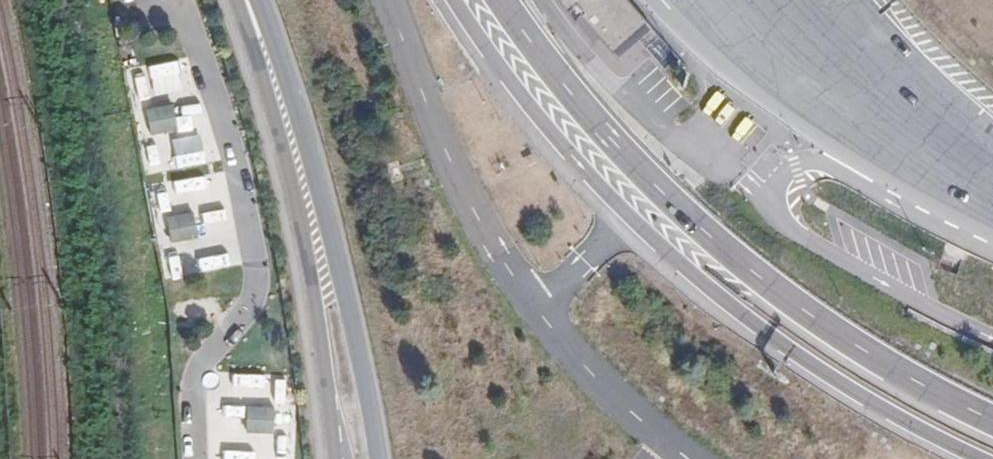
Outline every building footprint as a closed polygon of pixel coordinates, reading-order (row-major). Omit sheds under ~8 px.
[(147,77),(135,78),(137,102),(149,101),(147,77)] [(173,104),(143,107),(146,134),(176,131),(173,104)] [(162,142),(163,168),(192,167),(191,140),(162,142)] [(195,238),(192,214),(228,208),(223,173),(154,184),(164,243),(195,238)] [(190,272),(220,267),(218,255),(188,259),(190,272)] [(274,406),(248,406),(247,432),(273,433),(274,406)]
